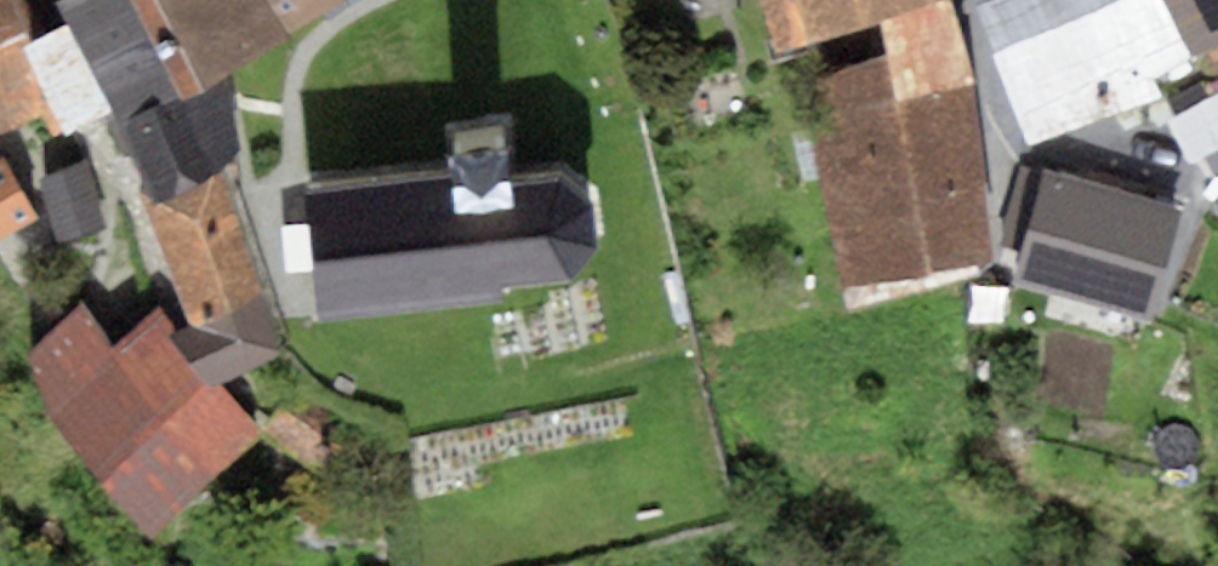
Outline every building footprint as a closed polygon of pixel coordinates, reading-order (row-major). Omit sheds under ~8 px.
[(55,111),(24,46),(40,38),(22,0),(0,0),(0,129),(55,111)] [(55,0),(66,24),(112,110),(150,202),(220,175),(244,149),(224,80),(203,91),(159,0),(56,0),(55,0)] [(203,91),(288,39),(283,32),(265,0),(159,0),(203,91)] [(283,32),(335,0),(265,0),(283,32)] [(778,46),(878,17),(936,0),(764,0),(778,46)] [(810,124),(842,284),(995,260),(974,81),(952,0),(936,0),(878,17),(887,54),(823,77),(832,118),(810,124)] [(975,3),(1028,143),(1166,94),(1158,76),(1199,57),(1194,47),(1170,0),(980,0),(975,3)] [(1194,47),(1202,43),(1217,35),(1217,0),(1170,0),(1194,47)] [(40,38),(24,46),(65,132),(112,110),(66,24),(40,38)] [(1202,43),(1217,73),(1217,35),(1202,43)] [(449,170),(309,184),(313,224),(318,272),(322,315),(503,297),(502,285),(572,277),(598,246),(594,202),(563,171),(513,177),(509,141),(447,147),(449,170)] [(0,159),(0,240),(38,217),(2,157),(0,159)] [(85,161),(38,176),(60,242),(107,227),(85,161)] [(1185,210),(1046,171),(1014,280),(1154,320),(1185,210)] [(220,175),(143,205),(193,323),(177,330),(221,384),(282,353),(220,175)] [(318,272),(313,224),(283,227),(287,274),(318,272)] [(116,343),(83,299),(27,352),(45,411),(149,536),(263,435),(221,384),(177,330),(158,306),(116,343)]
